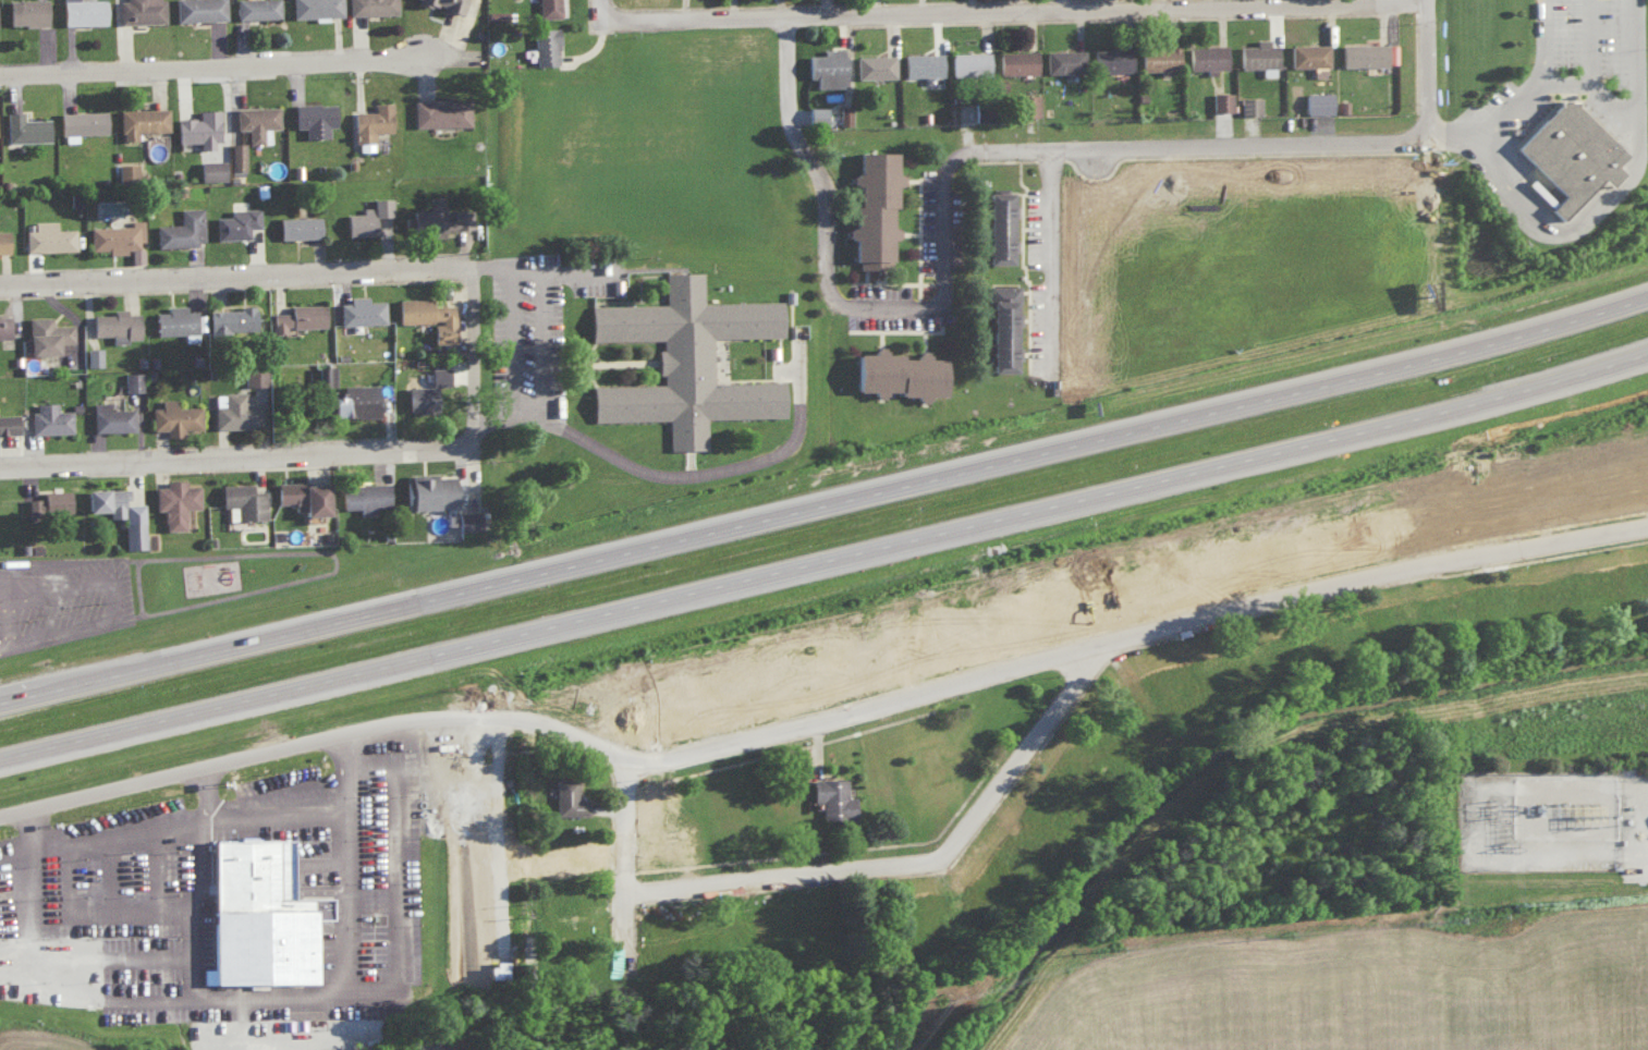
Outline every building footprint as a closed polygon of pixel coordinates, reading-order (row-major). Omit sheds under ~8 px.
[(45,0),(7,0),(7,24),(46,24),(45,0)] [(61,24),(103,23),(103,0),(60,0),(61,24)] [(161,0),(118,0),(118,22),(162,21),(161,0)] [(173,20),(223,19),(223,0),(172,0),(173,20)] [(235,17),(278,15),(277,0),(234,0),(235,17)] [(341,14),(341,0),(291,0),(291,15),(341,14)] [(347,13),(395,12),(395,0),(346,0),(347,13)] [(460,13),(464,0),(417,0),(460,13)] [(558,15),(558,0),(537,0),(537,15),(558,15)] [(533,64),(557,63),(556,26),(532,27),(533,64)] [(1254,44),(1238,44),(1238,66),(1261,66),(1261,74),(1275,73),(1275,44),(1267,44),(1267,38),(1254,38),(1254,44)] [(1177,42),(1139,43),(1139,68),(1177,68),(1177,42)] [(1340,64),(1385,65),(1385,42),(1340,42),(1340,64)] [(1327,65),(1327,43),(1289,43),(1290,66),(1327,65)] [(1225,69),(1225,44),(1187,45),(1187,68),(1207,68),(1207,69),(1225,69)] [(1130,46),(1091,48),(1092,70),(1130,69),(1130,46)] [(805,53),(806,76),(814,76),(814,86),(844,85),(843,47),(821,48),(821,53),(805,53)] [(1082,48),(1044,49),(1045,71),(1083,71),(1082,48)] [(998,73),(1036,72),(1035,49),(997,50),(998,73)] [(949,51),(950,73),(988,72),(988,50),(949,51)] [(902,53),(903,76),(940,74),(939,51),(902,53)] [(893,53),(855,54),(856,77),(893,76),(893,53)] [(1231,109),(1231,91),(1211,91),(1211,110),(1231,109)] [(1331,91),(1304,91),(1304,112),(1331,112),(1331,91)] [(1561,193),(1547,207),(1559,219),(1599,178),(1607,185),(1620,171),(1613,164),(1624,152),(1564,93),(1513,146),(1561,193)] [(1259,95),(1239,96),(1240,114),(1259,113),(1259,95)] [(412,125),(468,124),(467,99),(412,100),(412,125)] [(292,102),(293,126),(303,126),(303,136),(326,136),(326,125),(334,125),(333,101),(292,102)] [(372,101),(372,109),(352,110),(354,149),(372,148),(372,130),(390,130),(389,101),(372,101)] [(973,120),(991,119),(990,102),(972,102),(973,120)] [(247,142),(269,142),(268,127),(277,126),(276,105),(235,106),(235,127),(247,127),(247,142)] [(825,105),(806,106),(806,123),(826,123),(825,105)] [(839,124),(850,125),(850,105),(839,105),(839,124)] [(135,130),(166,130),(166,107),(118,108),(118,139),(135,138),(135,130)] [(219,139),(218,107),(197,109),(197,115),(174,116),(175,141),(198,140),(198,147),(212,147),(212,139),(219,139)] [(104,110),(58,111),(58,133),(104,131),(104,110)] [(22,111),(5,111),(6,141),(48,139),(47,117),(22,118),(22,111)] [(244,169),(243,141),(230,141),(231,169),(244,169)] [(893,150),(855,150),(856,173),(849,173),(849,184),(855,183),(855,204),(851,204),(851,226),(845,226),(845,237),(851,237),(851,258),(858,258),(858,266),(888,266),(888,236),(896,236),(896,225),(888,225),(888,205),(893,205),(893,183),(900,183),(900,172),(893,172),(893,150)] [(223,158),(198,159),(198,179),(223,178),(223,158)] [(117,162),(117,175),(135,176),(135,162),(117,162)] [(984,190),(984,262),(1008,262),(1008,250),(1015,250),(1015,237),(1009,238),(1009,215),(1015,215),(1015,204),(1009,204),(1009,190),(984,190)] [(469,227),(468,215),(442,216),(441,194),(427,195),(427,208),(411,208),(411,234),(441,234),(441,228),(469,227)] [(344,212),(345,234),(373,234),(373,215),(390,214),(390,197),(371,197),(371,205),(361,206),(361,212),(344,212)] [(202,243),(201,205),(179,206),(179,222),(154,223),(155,244),(202,243)] [(213,215),(214,238),(247,236),(246,226),(258,226),(257,206),(229,207),(229,215),(213,215)] [(276,216),(277,237),(319,236),(318,215),(276,216)] [(32,220),(32,229),(23,229),(23,250),(74,249),(74,227),(56,227),(55,219),(32,220)] [(88,225),(88,248),(107,248),(107,252),(128,252),(128,262),(142,262),(141,219),(128,219),(128,224),(88,225)] [(659,383),(590,384),(590,420),(667,419),(667,449),(705,448),(705,417),(782,415),(782,380),(711,381),(710,336),(781,335),(781,300),(701,301),(701,271),(664,271),(664,302),(588,303),(589,340),(658,339),(659,383)] [(989,371),(1011,370),(1011,358),(1018,358),(1018,346),(1013,346),(1012,301),(1018,301),(1017,283),(987,284),(989,371)] [(382,299),(366,300),(366,295),(347,295),(347,301),(337,301),(338,324),(384,321),(382,299)] [(396,298),(396,322),(429,321),(429,297),(396,298)] [(271,312),(271,331),(285,330),(285,327),(323,326),(322,302),(288,303),(288,311),(271,312)] [(196,332),(195,309),(185,309),(184,304),(165,304),(165,310),(154,311),(154,333),(196,332)] [(453,341),(452,304),(430,304),(431,321),(432,342),(453,341)] [(252,306),(206,307),(207,333),(253,331),(252,306)] [(90,335),(111,334),(111,340),(138,339),(137,312),(125,312),(125,307),(111,307),(112,312),(90,313),(90,335)] [(8,337),(8,314),(0,314),(0,337),(8,337)] [(71,323),(50,324),(50,315),(26,316),(27,353),(56,352),(56,342),(72,341),(71,323)] [(943,357),(925,356),(925,349),(915,349),(914,357),(899,356),(899,352),(881,352),(882,345),(871,345),(871,352),(854,352),(852,391),(880,392),(880,391),(915,393),(914,401),(925,401),(925,394),(941,394),(943,357)] [(101,365),(100,346),(85,347),(85,365),(101,365)] [(333,365),(316,365),(316,384),(332,385),(333,365)] [(244,385),(265,384),(265,366),(244,366),(244,385)] [(405,385),(405,410),(434,410),(434,384),(447,383),(447,366),(429,366),(430,384),(405,385)] [(142,371),(123,372),(124,391),(143,390),(142,371)] [(376,383),(341,384),(342,390),(330,390),(331,416),(377,414),(376,383)] [(243,391),(212,392),(213,427),(259,426),(258,402),(244,403),(243,391)] [(150,406),(150,428),(164,428),(165,435),(184,434),(183,427),(199,427),(199,404),(176,405),(176,397),(160,398),(160,406),(150,406)] [(55,401),(35,402),(35,410),(29,410),(30,433),(71,432),(70,409),(55,409),(55,401)] [(132,407),(107,408),(107,401),(91,401),(91,430),(132,430),(132,407)] [(16,433),(15,413),(0,414),(0,433),(16,433)] [(453,507),(453,473),(404,473),(404,507),(453,507)] [(183,528),(183,507),(198,507),(198,483),(184,484),(184,478),(164,479),(165,485),(153,485),(154,508),(163,508),(164,529),(183,528)] [(323,481),(274,482),(274,502),(292,501),(292,512),(323,512),(323,481)] [(263,490),(249,491),(249,482),(219,483),(219,506),(226,505),(226,518),(263,518),(263,490)] [(374,506),(387,505),(386,482),(337,483),(338,507),(358,507),(358,514),(374,513),(374,506)] [(127,486),(82,487),(83,510),(107,510),(107,516),(123,516),(123,548),(143,547),(142,501),(127,501),(127,486)] [(68,510),(67,489),(40,489),(41,497),(25,497),(25,511),(68,510)] [(457,529),(478,528),(477,510),(456,510),(457,529)] [(585,814),(586,798),(575,798),(576,777),(554,777),(553,813),(585,814)] [(845,778),(810,778),(811,801),(820,801),(820,819),(853,819),(853,796),(845,796),(845,778)] [(304,838),(228,839),(228,969),(217,970),(217,985),(331,984),(330,918),(345,918),(344,898),(304,898),(304,838)] [(1479,859),(1478,868),(1497,868),(1497,860),(1479,859)] [(485,977),(503,977),(503,962),(485,962),(485,977)]
